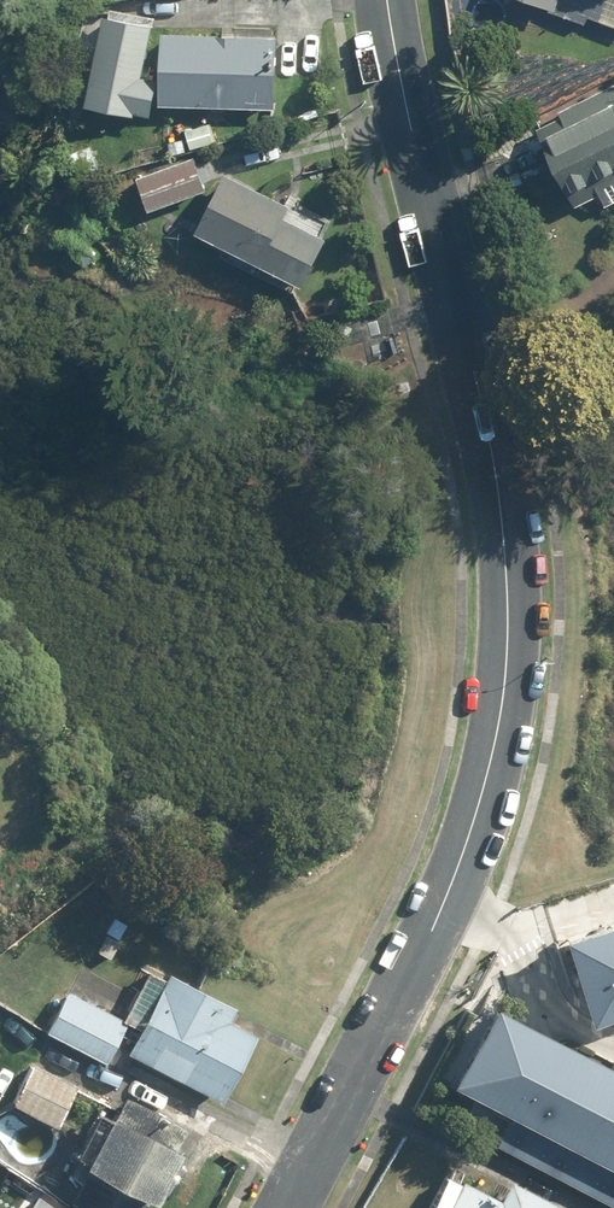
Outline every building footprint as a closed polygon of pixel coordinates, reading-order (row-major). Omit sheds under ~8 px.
[(613,28),(613,0),(534,0),(613,28)] [(144,75),(154,22),(105,12),(87,104),(153,117),(161,78),(144,75)] [(278,35),(165,31),(162,105),(276,109),(278,35)] [(538,118),(579,218),(613,203),(613,87),(538,118)] [(197,158),(139,175),(150,210),(208,193),(197,158)] [(227,172),(199,234),(225,245),(221,256),(301,292),(333,219),(227,172)] [(569,945),(589,1009),(596,1031),(613,1025),(613,931),(569,945)] [(148,971),(123,1019),(139,1028),(126,1053),(222,1103),(257,1036),(226,1019),(232,1006),(168,973),(165,980),(148,971)] [(125,1023),(67,991),(45,1031),(103,1063),(125,1023)] [(494,1008),(453,1087),(475,1100),(467,1114),(504,1135),(497,1148),(613,1207),(613,1068),(494,1008)] [(77,1087),(31,1064),(10,1103),(56,1126),(77,1087)] [(74,1176),(81,1180),(68,1204),(75,1207),(145,1207),(149,1201),(155,1204),(184,1150),(177,1147),(187,1129),(125,1096),(113,1118),(107,1114),(74,1176)] [(504,1177),(492,1199),(448,1175),(429,1207),(561,1207),(504,1177)] [(26,1207),(60,1207),(36,1193),(26,1207)]
